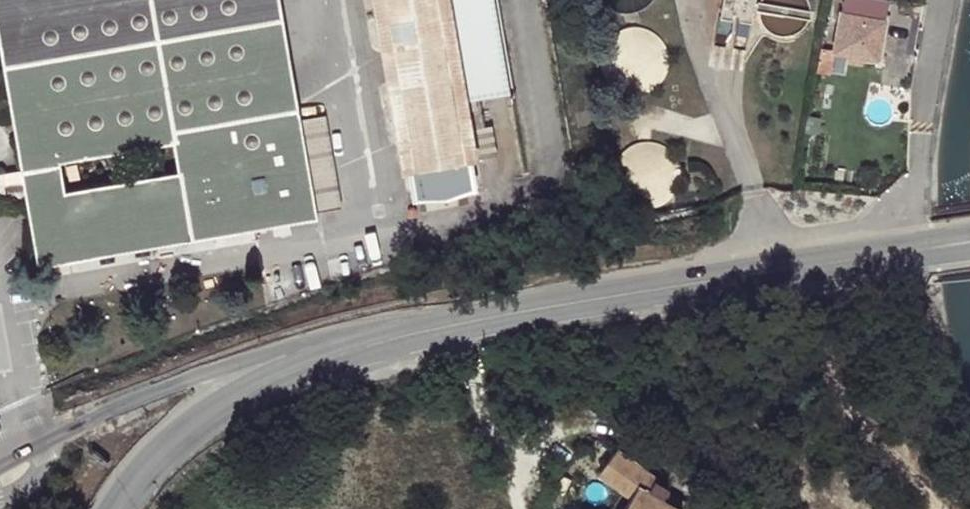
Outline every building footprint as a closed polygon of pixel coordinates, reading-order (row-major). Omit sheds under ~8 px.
[(341,207),(325,114),(301,118),(281,0),(0,0),(0,38),(22,167),(28,197),(39,263),(317,215),(317,212),(341,207)] [(519,88),(503,0),(369,0),(410,207),(485,193),(480,158),(506,154),(501,123),(494,124),(489,93),(519,88)] [(605,2),(612,6),(620,9),(628,10),(637,9),(643,7),(648,3),(652,0),(604,0),(605,2)] [(721,16),(752,20),(755,0),(723,0),(721,16)] [(891,0),(846,0),(834,49),(850,53),(849,59),(861,62),(863,56),(878,59),(891,0)] [(668,56),(668,46),(663,36),(656,28),(646,22),(635,20),(624,22),(614,27),(606,36),(602,46),(601,57),(603,68),(609,76),(616,83),(625,87),(635,88),(645,86),(654,82),(661,75),(666,66),(668,56)] [(681,162),(678,153),(671,144),(661,137),(650,135),(638,136),(627,141),(619,150),(615,161),(614,172),(617,183),(624,193),(632,198),(641,202),(650,202),(659,200),(668,196),(675,189),(679,181),(681,172),(681,162)] [(28,197),(22,167),(0,171),(0,202),(28,197)] [(654,491),(662,477),(630,452),(615,449),(600,474),(634,497),(627,508),(680,508),(654,491)]
